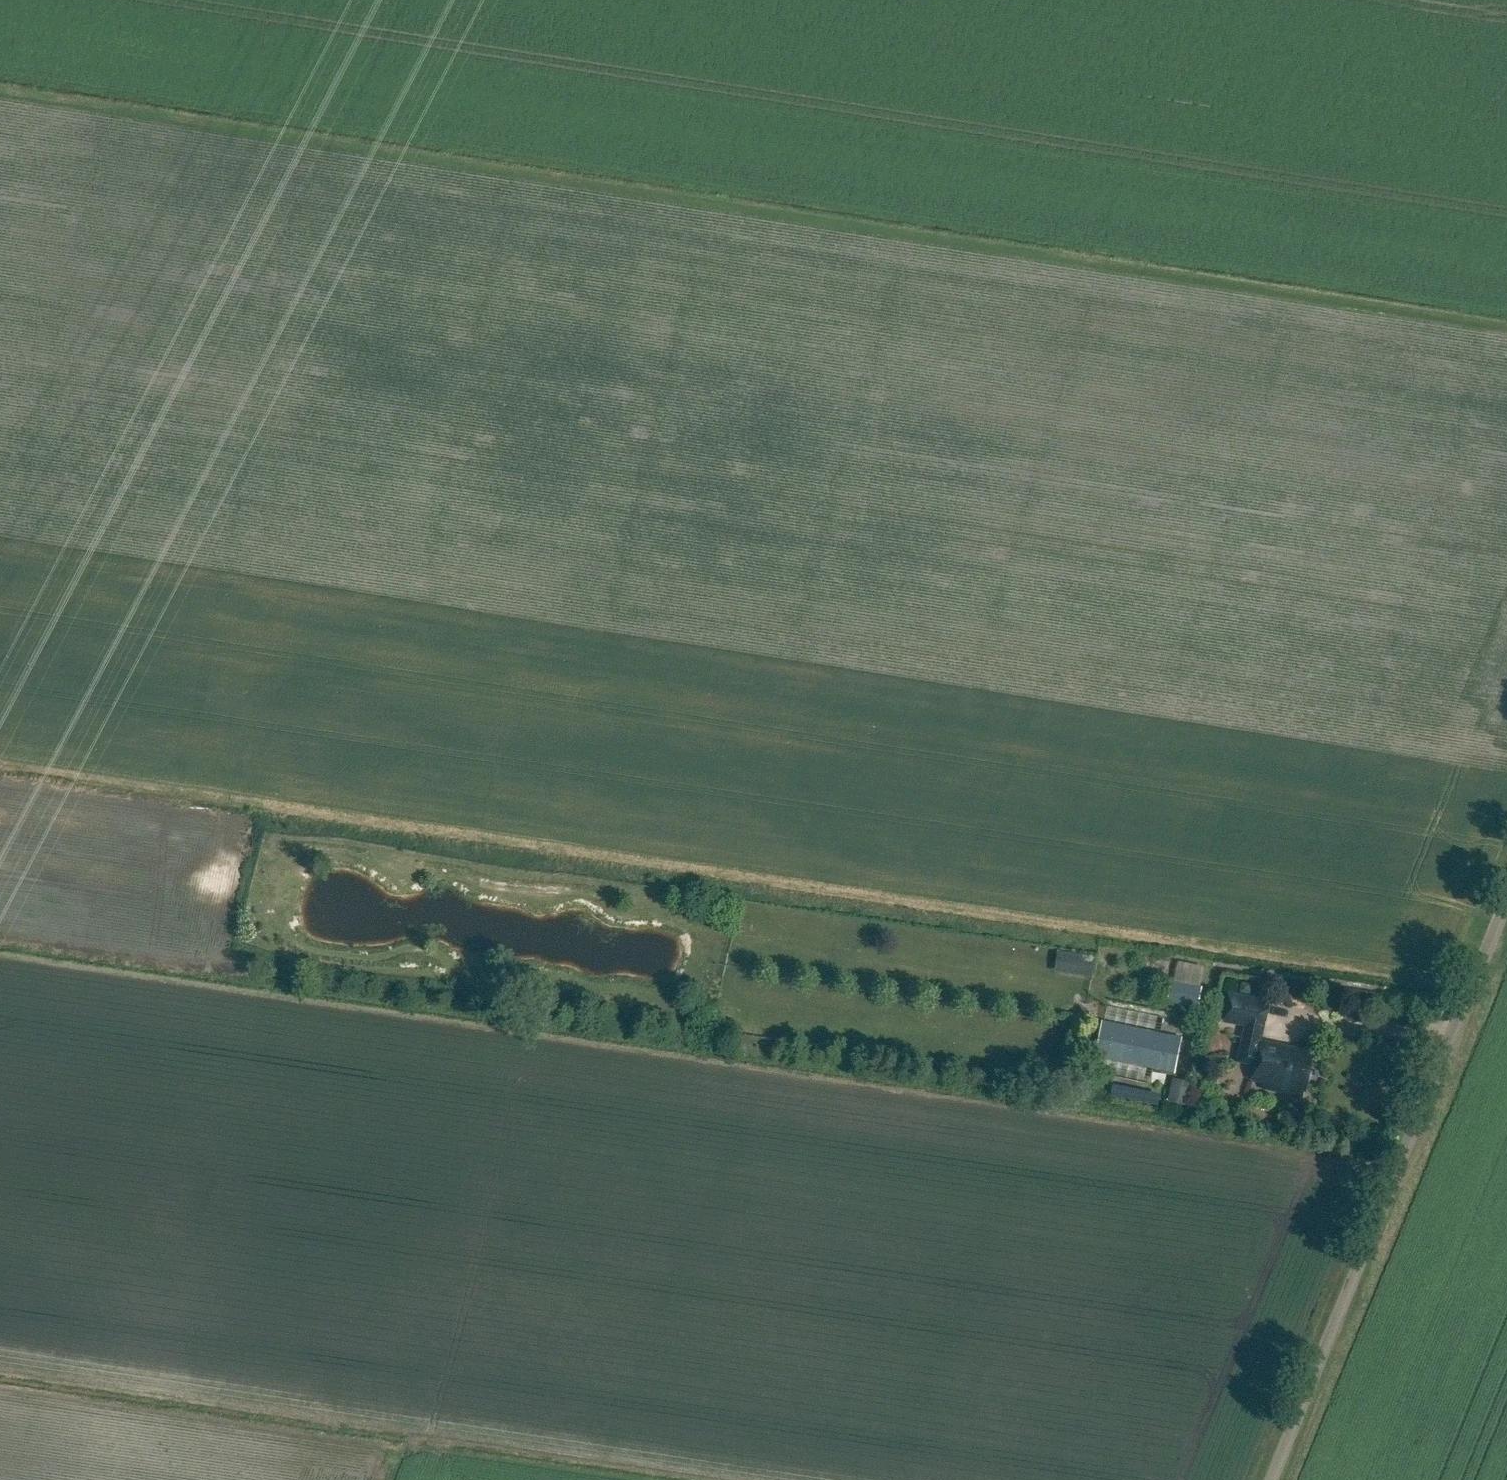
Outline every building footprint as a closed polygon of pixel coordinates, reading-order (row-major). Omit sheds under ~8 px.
[(1069,974),(1091,977),(1095,956),(1073,952),(1069,974)] [(1201,988),(1173,982),(1169,1001),(1197,1007),(1201,988)] [(1224,1020),(1245,1025),(1264,1029),(1269,1003),(1230,994),(1224,1020)] [(1104,1022),(1097,1057),(1173,1072),(1180,1038),(1104,1022)] [(1305,1090),(1313,1053),(1293,1049),(1293,1051),(1281,1049),(1282,1046),(1261,1042),(1253,1079),(1286,1086),(1284,1092),(1302,1096),(1304,1090),(1305,1090)] [(1187,1105),(1192,1083),(1174,1078),(1168,1101),(1187,1105)]
